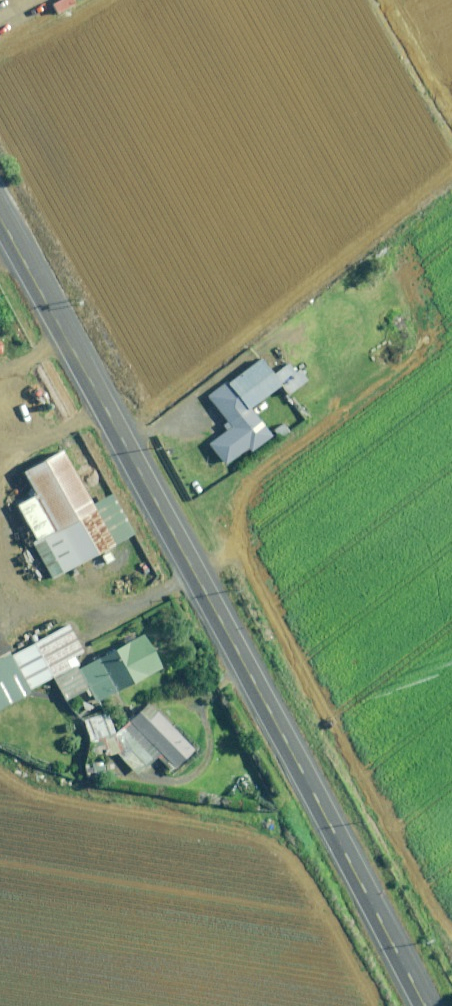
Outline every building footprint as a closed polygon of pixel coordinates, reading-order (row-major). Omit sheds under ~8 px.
[(74,1),(74,0),(57,0),(52,3),(57,11),(74,1)] [(250,451),(272,435),(251,407),(277,387),(280,391),(282,390),(279,386),(281,384),(288,394),(307,380),(302,373),(303,372),(300,368),(294,372),(282,355),(276,360),(281,368),(273,374),(261,357),(227,382),(226,380),(207,394),(227,421),(222,424),(226,430),(208,443),(224,465),(248,447),(250,451)] [(279,437),(288,431),(282,422),(274,429),(279,437)] [(35,495),(31,497),(16,505),(30,530),(26,533),(31,543),(33,542),(53,578),(103,551),(104,553),(102,555),(106,562),(113,558),(109,551),(106,552),(105,549),(114,545),(62,450),(22,471),(32,489),(35,495)] [(142,631),(100,655),(94,658),(78,667),(76,664),(79,663),(74,654),(83,648),(74,632),(69,622),(64,625),(11,654),(30,687),(52,674),(65,698),(76,692),(79,696),(82,695),(80,691),(85,688),(88,694),(91,693),(95,701),(161,664),(142,631)] [(6,702),(29,689),(8,650),(0,654),(0,705),(6,702)] [(156,753),(164,761),(174,772),(191,755),(188,752),(194,747),(158,709),(156,711),(147,702),(115,732),(114,730),(107,732),(100,712),(83,718),(91,744),(92,744),(96,753),(105,749),(106,754),(116,750),(136,771),(137,772),(139,771),(156,753)] [(50,735),(54,732),(49,724),(44,728),(46,731),(47,731),(50,735)] [(82,725),(74,730),(77,736),(86,731),(82,725)]
